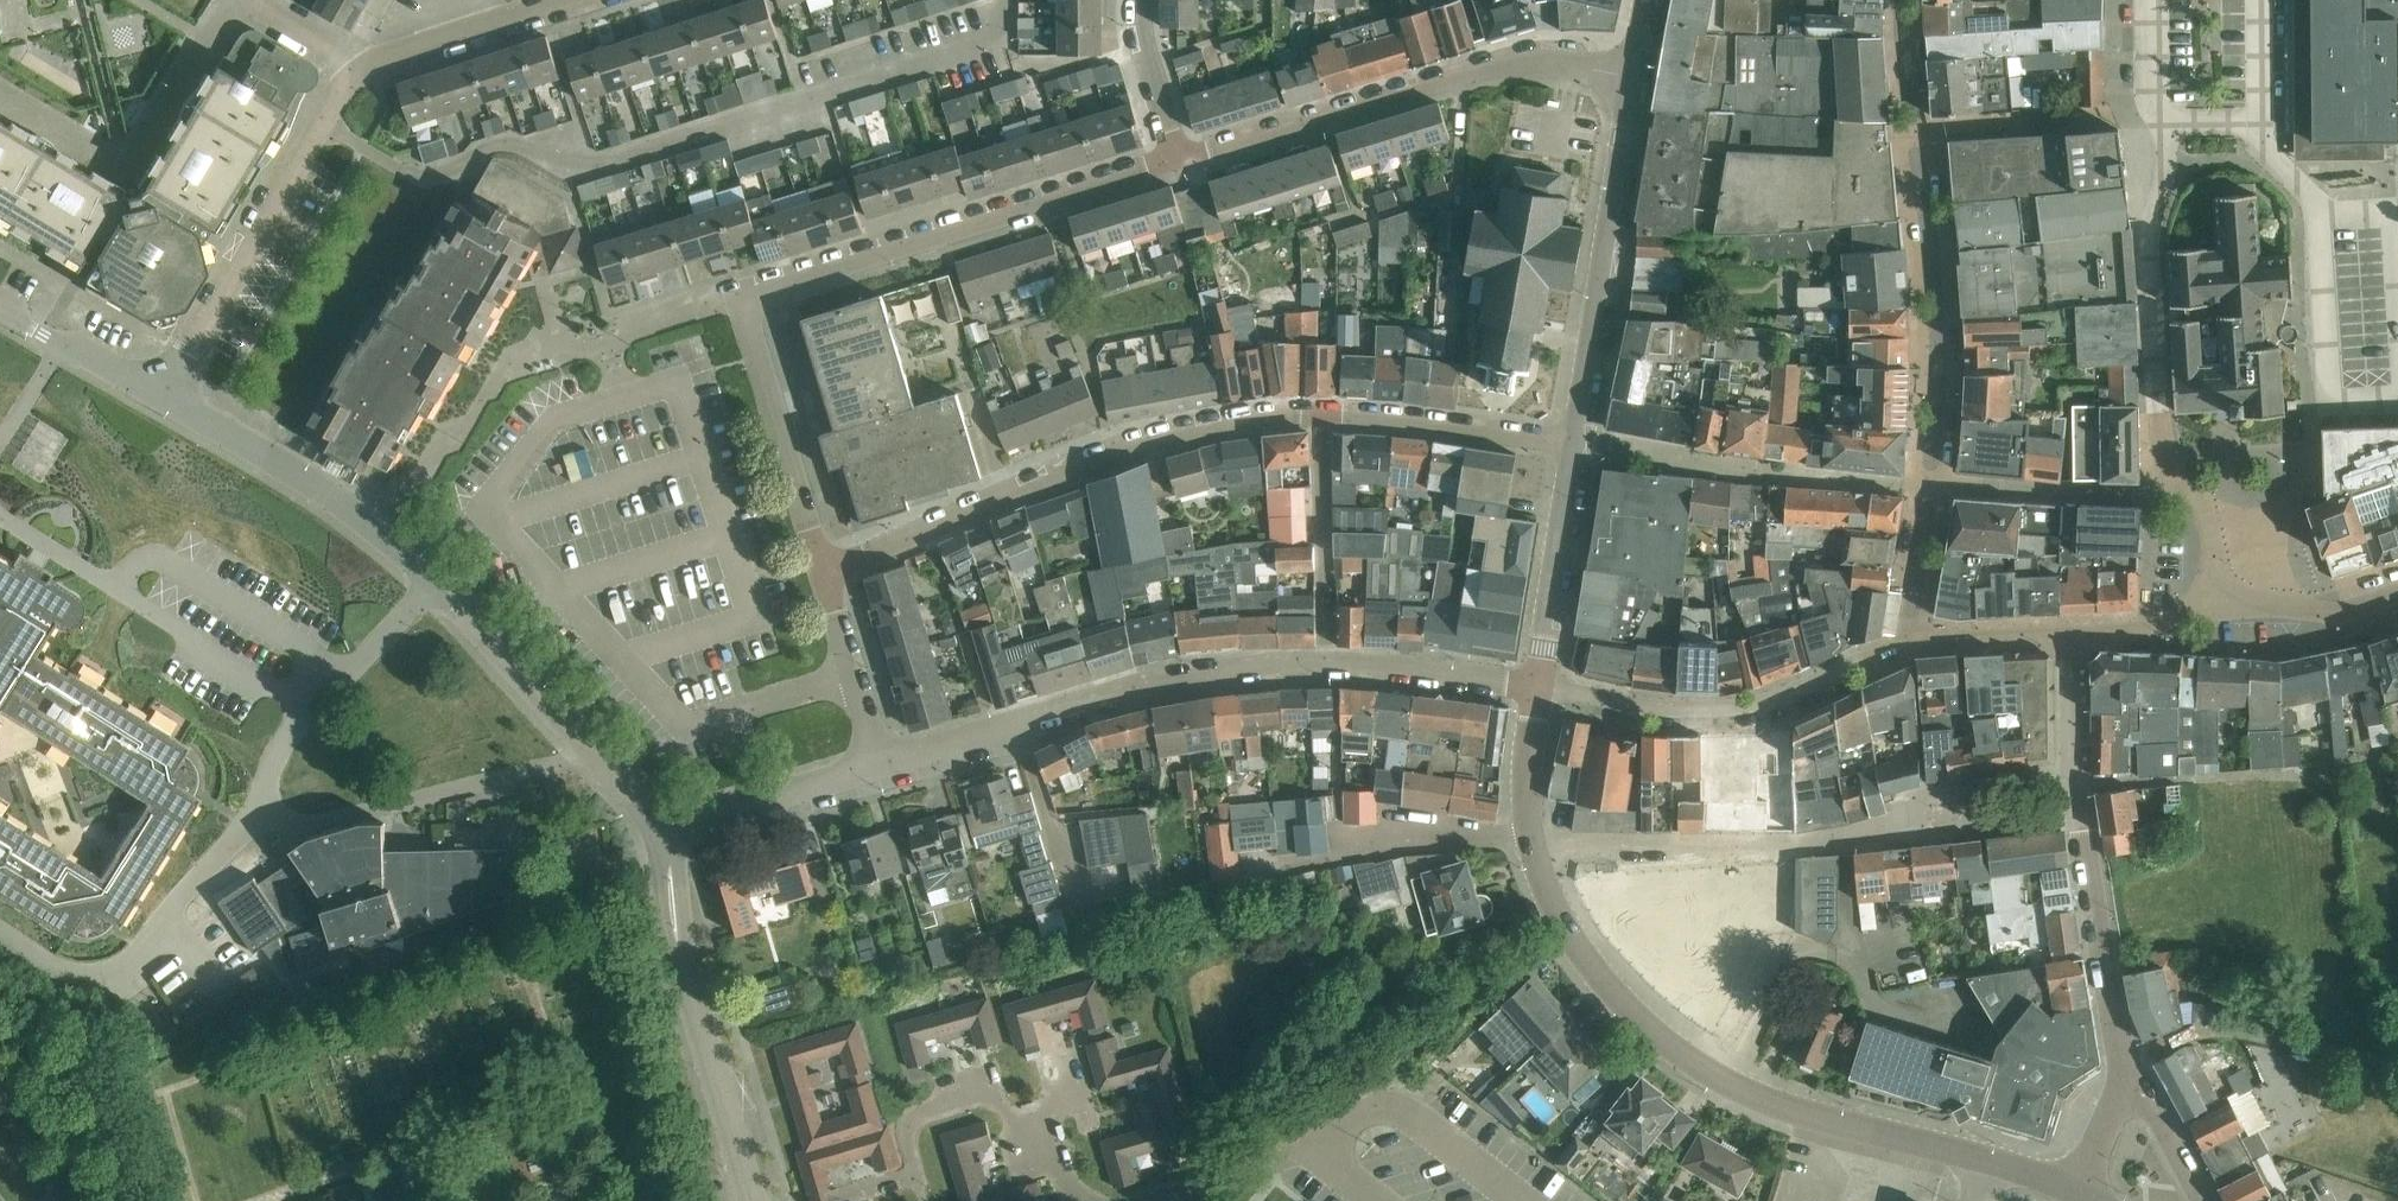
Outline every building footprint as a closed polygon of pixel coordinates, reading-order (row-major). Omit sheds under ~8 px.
[(345,0),(317,0),(310,12),(347,33),(361,9),(345,0)] [(361,9),(366,0),(345,0),(361,9)] [(740,4),(753,45),(778,37),(767,0),(753,0),(740,4)] [(942,0),(928,0),(916,4),(921,18),(945,10),(942,0)] [(970,2),(969,0),(942,0),(945,10),(970,2)] [(1164,28),(1199,27),(1199,0),(1163,0),(1164,28)] [(1244,9),(1255,9),(1255,0),(1243,0),(1244,9)] [(1298,11),(1319,9),(1317,0),(1300,0),(1298,11)] [(1319,9),(1346,7),(1346,0),(1317,0),(1319,9)] [(1427,0),(1413,0),(1417,12),(1397,19),(1413,68),(1444,58),(1429,9),(1430,8),(1427,0)] [(1430,8),(1429,9),(1444,58),(1478,48),(1463,0),(1427,0),(1430,8)] [(1535,23),(1530,9),(1532,8),(1529,0),(1477,0),(1484,23),(1485,23),(1490,37),(1494,36),(1497,37),(1504,35),(1504,32),(1522,26),(1524,29),(1530,26),(1530,24),(1535,23)] [(1562,30),(1578,30),(1579,23),(1617,28),(1623,0),(1560,0),(1562,30)] [(1656,111),(1737,115),(1733,37),(1759,38),(1761,0),(1673,0),(1653,111),(1656,111)] [(1882,37),(1883,0),(1809,0),(1808,14),(1789,13),(1788,24),(1779,24),(1780,18),(1773,17),(1773,0),(1761,0),(1759,38),(1835,39),(1882,37)] [(1926,35),(2103,25),(2103,18),(2045,21),(2044,0),(1968,0),(1924,2),(1926,35)] [(2045,21),(2103,18),(2103,0),(2044,0),(2045,21)] [(2312,18),(2312,24),(2312,52),(2312,56),(2312,59),(2313,87),(2313,93),(2313,121),(2313,127),(2313,142),(2329,142),(2335,142),(2363,142),(2397,141),(2397,0),(2312,0),(2312,18)] [(1059,27),(1102,27),(1102,2),(1059,1),(1059,27)] [(740,4),(715,12),(728,53),(753,45),(740,4)] [(921,18),(916,4),(893,11),(898,26),(921,18)] [(715,12),(691,20),(704,61),(728,53),(715,12)] [(867,19),(872,34),(883,30),(878,16),(867,19)] [(1036,17),(1019,17),(1019,28),(1036,27),(1036,17)] [(1396,17),(1355,29),(1370,81),(1413,68),(1397,19),(1396,17)] [(872,34),(867,19),(845,27),(849,41),(872,34)] [(691,20),(667,28),(680,69),(704,61),(691,20)] [(1926,35),(1929,60),(2008,54),(2040,51),(2074,49),(2103,48),(2103,25),(1926,35)] [(1036,27),(1019,28),(1020,38),(1036,38),(1036,27)] [(1102,27),(1059,27),(1059,38),(1060,54),(1103,54),(1103,53),(1102,27)] [(667,28),(642,36),(655,77),(680,69),(667,28)] [(1314,48),(1317,60),(1328,95),(1370,81),(1355,29),(1333,35),(1335,41),(1314,48)] [(819,35),(823,49),(834,46),(829,32),(819,35)] [(2,230),(2,229),(7,230),(76,271),(79,265),(86,270),(89,272),(84,281),(158,325),(171,322),(215,248),(206,242),(212,232),(217,235),(259,166),(263,164),(265,162),(267,159),(269,157),(271,154),(272,151),(273,148),(274,145),(274,140),(286,121),(280,118),(286,108),(283,107),(294,87),(299,89),(304,89),(309,86),(312,82),(314,77),(314,72),(312,68),(308,64),(258,35),(254,33),(248,33),(243,35),(240,39),(228,59),(224,56),(217,67),(210,63),(137,186),(134,184),(125,187),(124,190),(0,116),(0,229),(2,230)] [(823,49),(819,35),(810,38),(814,52),(823,49)] [(548,36),(522,44),(535,85),(561,77),(548,36)] [(642,36),(618,44),(631,85),(655,77),(642,36)] [(1242,37),(1231,41),(1234,49),(1245,45),(1242,37)] [(1812,119),(1886,122),(1888,122),(1885,72),(1882,37),(1835,39),(1759,38),(1733,37),(1737,115),(1760,116),(1759,133),(1797,134),(1802,130),(1812,130),(1812,119)] [(1231,41),(1223,44),(1226,52),(1234,49),(1231,41)] [(522,44),(498,52),(511,93),(535,85),(522,44)] [(618,44),(593,51),(606,92),(631,85),(618,44)] [(1328,95),(1317,60),(1314,48),(1299,51),(1303,65),(1278,72),(1290,106),(1328,95)] [(2103,48),(2074,49),(2076,106),(2105,105),(2103,48)] [(606,92),(593,51),(568,60),(581,101),(606,92)] [(498,52),(473,60),(486,101),(511,93),(498,52)] [(2008,54),(1929,60),(1933,115),(2013,111),(2008,54)] [(1174,59),(1177,67),(1187,64),(1185,56),(1174,59)] [(473,60),(449,68),(462,109),(486,101),(473,60)] [(1120,63),(1110,66),(1115,82),(1125,79),(1120,63)] [(449,68),(424,76),(438,117),(462,109),(449,68)] [(1273,70),(1243,79),(1255,114),(1284,105),(1273,70)] [(1079,71),(1068,75),(1073,90),(1084,86),(1079,71)] [(1073,90),(1068,75),(1060,78),(1064,93),(1073,90)] [(438,117),(424,76),(399,84),(412,125),(438,117)] [(775,77),(764,81),(769,96),(780,92),(775,77)] [(1026,77),(1016,80),(1021,95),(1031,92),(1026,77)] [(1243,79),(1215,88),(1227,123),(1255,114),(1243,79)] [(919,80),(909,84),(914,99),(924,96),(919,80)] [(1021,95),(1016,80),(991,88),(996,103),(1021,95)] [(769,96),(764,81),(755,84),(760,99),(769,96)] [(914,99),(909,84),(900,87),(905,102),(914,99)] [(726,94),(716,97),(720,112),(746,104),(740,86),(725,91),(726,94)] [(1227,123),(1215,88),(1186,97),(1197,132),(1227,123)] [(978,92),(967,95),(972,111),(983,107),(978,92)] [(972,111),(967,95),(945,102),(949,118),(972,111)] [(870,96),(860,99),(865,114),(875,111),(870,96)] [(720,112),(716,97),(692,105),(697,119),(720,112)] [(865,114),(860,99),(851,102),(856,117),(865,114)] [(1440,102),(1414,110),(1425,146),(1451,138),(1440,102)] [(1132,103),(1106,111),(1119,152),(1145,144),(1132,103)] [(678,109),(667,112),(671,128),(683,124),(678,109)] [(555,110),(544,113),(549,128),(560,124),(555,110)] [(1414,110),(1389,118),(1400,154),(1425,146),(1414,110)] [(1106,111),(1082,119),(1095,160),(1119,152),(1106,111)] [(1835,140),(1889,142),(1887,129),(1886,122),(1812,119),(1812,130),(1802,130),(1797,134),(1759,133),(1760,116),(1737,115),(1656,111),(1655,118),(1654,126),(1733,139),(1731,150),(1809,154),(1809,149),(1835,150),(1835,140)] [(671,128),(667,112),(658,115),(662,130),(671,128)] [(549,128),(544,113),(535,116),(540,131),(549,128)] [(1028,118),(1033,134),(1046,175),(1070,167),(1057,126),(1045,130),(1041,114),(1028,118)] [(503,115),(492,119),(497,134),(508,130),(503,115)] [(1389,118),(1363,126),(1374,162),(1400,154),(1389,118)] [(497,134),(492,119),(483,122),(488,137),(497,134)] [(1082,119),(1057,126),(1070,167),(1095,160),(1082,119)] [(628,126),(618,129),(623,143),(633,140),(628,126)] [(1374,162),(1363,126),(1337,134),(1348,170),(1374,162)] [(1689,234),(1731,234),(1900,219),(1900,217),(1898,217),(1892,142),(1889,142),(1835,140),(1835,150),(1809,149),(1809,154),(1731,150),(1733,139),(1654,126),(1639,220),(1638,235),(1689,234)] [(2020,195),(2036,194),(2126,185),(2119,128),(2067,132),(2067,133),(1949,140),(1954,202),(2020,195)] [(623,143),(618,129),(609,132),(613,146),(623,143)] [(1033,134),(1008,142),(1021,183),(1046,175),(1033,134)] [(445,141),(450,156),(461,153),(456,137),(445,141)] [(817,137),(808,140),(812,155),(823,152),(819,137),(818,137),(817,137)] [(425,164),(447,157),(450,156),(445,141),(444,138),(420,146),(425,164)] [(803,158),(812,155),(808,140),(799,143),(803,158)] [(1008,142),(983,149),(996,190),(1021,183),(1008,142)] [(713,144),(701,148),(706,163),(718,160),(713,144)] [(1235,174),(1211,181),(1226,230),(1228,237),(1239,234),(1236,222),(1233,223),(1231,217),(1276,203),(1278,209),(1274,210),(1278,222),(1298,215),(1294,204),(1291,205),(1289,199),(1335,185),(1337,191),(1333,192),(1339,211),(1351,208),(1343,183),(1330,144),(1306,152),(1304,144),(1292,148),(1294,155),(1247,170),(1245,163),(1233,167),(1235,174)] [(956,145),(930,153),(943,194),(967,187),(968,187),(958,157),(960,157),(956,145)] [(783,147),(759,155),(763,170),(788,162),(783,147)] [(706,163),(701,148),(692,151),(697,166),(706,163)] [(894,210),(919,202),(906,161),(907,161),(904,149),(878,157),(894,210)] [(983,149),(960,157),(958,157),(968,187),(967,187),(970,198),(996,190),(983,149)] [(906,161),(919,202),(943,194),(930,153),(907,161),(906,161)] [(763,170),(759,155),(735,162),(740,177),(763,170)] [(894,210),(878,157),(852,165),(869,218),(894,210)] [(317,442),(371,473),(378,462),(390,470),(423,412),(430,416),(462,360),(469,364),(528,263),(532,279),(587,263),(577,227),(572,229),(564,200),(494,159),(473,195),(476,197),(470,208),(457,201),(407,287),(401,283),(368,341),(361,336),(311,423),(323,430),(317,442)] [(663,159),(652,163),(657,178),(668,175),(663,159)] [(657,178),(652,163),(643,166),(648,181),(657,178)] [(1489,385),(1512,390),(1515,391),(1515,388),(1516,388),(1519,372),(1527,373),(1529,373),(1530,371),(1527,370),(1528,368),(1530,368),(1531,366),(1528,365),(1531,349),(1534,350),(1534,347),(1531,346),(1534,330),(1543,332),(1543,330),(1546,331),(1546,329),(1543,328),(1546,316),(1548,316),(1549,314),(1546,314),(1548,302),(1551,302),(1551,300),(1549,300),(1551,287),(1569,290),(1569,293),(1571,293),(1572,291),(1573,291),(1585,228),(1583,228),(1584,225),(1582,225),(1581,227),(1562,224),(1564,213),(1567,214),(1567,212),(1565,211),(1566,201),(1569,201),(1569,199),(1567,199),(1567,197),(1559,196),(1562,174),(1516,166),(1513,187),(1504,186),(1504,187),(1501,187),(1501,189),(1503,190),(1502,200),(1499,200),(1499,202),(1501,202),(1499,213),(1481,210),(1481,207),(1479,207),(1479,209),(1476,209),(1466,272),(1467,272),(1467,275),(1469,275),(1469,273),(1488,276),(1486,288),(1483,288),(1483,290),(1485,290),(1483,302),(1481,302),(1480,304),(1483,304),(1481,317),(1478,316),(1478,318),(1480,319),(1477,337),(1483,338),(1483,339),(1485,340),(1482,357),(1480,356),(1479,359),(1482,359),(1481,362),(1479,361),(1479,364),(1481,365),(1481,364),(1490,366),(1486,385),(1489,386),(1489,385)] [(603,178),(608,194),(619,190),(618,187),(633,182),(629,170),(614,175),(603,178)] [(1444,174),(1434,177),(1439,192),(1449,189),(1444,174)] [(1439,192),(1434,177),(1425,180),(1429,195),(1439,192)] [(608,194),(603,178),(578,186),(583,202),(608,194)] [(834,181),(821,185),(838,239),(864,231),(851,191),(838,195),(834,181)] [(1211,181),(1194,187),(1207,236),(1226,230),(1211,181)] [(813,202),(801,206),(814,247),(838,239),(821,185),(809,189),(813,202)] [(1173,185),(1122,201),(1132,237),(1183,221),(1175,193),(1173,185)] [(2097,234),(2132,229),(2126,185),(2036,194),(2042,243),(2097,234)] [(1194,187),(1175,193),(1183,221),(1187,232),(1189,245),(1208,240),(1207,236),(1194,187)] [(1394,190),(1384,193),(1389,208),(1399,204),(1394,190)] [(797,193),(773,201),(777,214),(789,255),(814,247),(801,206),(797,193)] [(1389,208),(1384,193),(1375,196),(1379,211),(1389,208)] [(771,194),(747,202),(753,221),(752,221),(758,240),(757,240),(764,263),(789,255),(777,214),(771,194)] [(2288,325),(2286,326),(2283,321),(2289,296),(2294,296),(2291,254),(2261,256),(2256,194),(2215,197),(2218,248),(2206,249),(2206,248),(2169,251),(2173,306),(2184,306),(2188,320),(2172,321),(2175,368),(2173,368),(2176,411),(2231,407),(2232,412),(2242,412),(2243,416),(2285,414),(2280,345),(2278,345),(2278,341),(2283,339),(2284,340),(2285,341),(2287,342),(2289,343),(2291,343),(2292,343),(2294,342),(2296,341),(2298,339),(2299,337),(2299,336),(2300,334),(2299,332),(2299,331),(2298,329),(2296,327),(2295,325),(2292,325),(2290,325),(2288,325)] [(1960,252),(2027,245),(2020,195),(1954,202),(1960,252)] [(746,198),(720,206),(733,247),(757,240),(758,240),(752,221),(753,221),(747,202),(746,198)] [(1132,237),(1122,201),(1070,217),(1081,253),(1132,237)] [(720,206),(696,214),(708,255),(733,247),(720,206)] [(1381,258),(1409,258),(1410,210),(1381,220),(1381,258)] [(1440,249),(1462,250),(1464,211),(1442,210),(1440,249)] [(1412,213),(1411,242),(1427,242),(1428,213),(1412,213)] [(696,214),(671,222),(684,262),(708,255),(696,214)] [(1740,261),(1842,253),(1903,248),(1900,219),(1731,234),(1731,260),(1740,260),(1740,261)] [(618,225),(622,237),(635,278),(646,274),(649,278),(658,276),(658,271),(660,270),(647,229),(636,233),(632,221),(618,225)] [(1334,232),(1338,246),(1373,235),(1369,221),(1334,232)] [(671,222),(647,229),(660,270),(684,262),(671,222)] [(2078,366),(2109,364),(2139,362),(2137,302),(2132,229),(2097,234),(2042,243),(2027,245),(1960,252),(1962,263),(1960,263),(1963,309),(1964,315),(2016,313),(2076,305),(2077,319),(2077,321),(2078,341),(2078,366)] [(1052,233),(1020,243),(1031,280),(1054,273),(1058,286),(1067,283),(1052,233)] [(1688,259),(1689,234),(1638,235),(1637,257),(1635,275),(1649,277),(1650,258),(1686,259),(1688,259)] [(635,278),(622,237),(596,245),(609,286),(635,278)] [(1020,243),(988,253),(1000,290),(1004,303),(1013,300),(1009,287),(1031,280),(1020,243)] [(1798,308),(1803,307),(1907,306),(1903,248),(1842,253),(1846,301),(1839,301),(1839,298),(1830,286),(1798,286),(1798,308)] [(1000,290),(988,253),(957,263),(972,313),(983,310),(979,297),(1000,290)] [(1156,259),(1160,274),(1180,268),(1175,253),(1156,259)] [(1633,288),(1671,290),(1684,292),(1686,259),(1650,258),(1649,277),(1635,275),(1633,288)] [(1105,275),(1110,289),(1129,283),(1125,269),(1105,275)] [(937,279),(950,324),(965,320),(951,275),(937,279)] [(1226,300),(1225,300),(1232,325),(1245,399),(1269,395),(1260,346),(1247,349),(1243,323),(1239,307),(1247,305),(1241,280),(1222,284),(1226,300)] [(1303,283),(1303,311),(1302,396),(1336,396),(1336,344),(1318,344),(1319,310),(1319,308),(1320,282),(1303,283)] [(1671,290),(1633,288),(1631,311),(1669,314),(1671,290)] [(884,295),(805,318),(831,407),(837,428),(821,433),(832,469),(847,465),(864,522),(910,508),(907,499),(983,477),(958,393),(916,405),(884,295)] [(1213,356),(1214,361),(1221,402),(1245,399),(1232,325),(1225,300),(1213,303),(1220,332),(1208,334),(1213,356)] [(2048,342),(2078,341),(2077,321),(2077,319),(2076,305),(2016,313),(1964,315),(1964,316),(1965,336),(1965,346),(2031,343),(2048,342)] [(1837,336),(1837,340),(1845,340),(1910,336),(1907,306),(1803,307),(1804,326),(1803,334),(1837,336)] [(1804,326),(1803,307),(1798,308),(1798,315),(1794,314),(1793,316),(1779,314),(1778,322),(1804,326)] [(1259,340),(1260,346),(1269,395),(1302,396),(1303,311),(1288,312),(1287,338),(1259,340)] [(1337,313),(1336,344),(1357,344),(1358,314),(1337,313)] [(1630,320),(1622,357),(1685,358),(1691,358),(1703,359),(1706,324),(1677,321),(1630,320)] [(980,321),(966,325),(972,344),(991,338),(988,331),(986,323),(981,325),(980,321)] [(1722,324),(1706,324),(1703,359),(1706,359),(1728,360),(1771,361),(1772,341),(1721,337),(1722,324)] [(1375,398),(1404,400),(1409,326),(1378,325),(1376,357),(1375,398)] [(1404,400),(1428,404),(1435,329),(1409,326),(1404,400)] [(1435,329),(1428,404),(1456,408),(1461,363),(1444,362),(1447,330),(1435,329)] [(1803,364),(1830,364),(1909,366),(1910,336),(1845,340),(1837,340),(1838,357),(1824,356),(1824,355),(1801,354),(1801,364),(1803,364)] [(995,341),(978,347),(987,372),(1004,366),(995,341)] [(2031,357),(2031,343),(1965,346),(1966,375),(1964,418),(2023,418),(2025,390),(2030,391),(2032,374),(2026,374),(2028,357),(2031,357)] [(1192,344),(1182,346),(1194,407),(1221,402),(1214,361),(1191,365),(1191,360),(1193,356),(1194,356),(1192,344)] [(1179,368),(1159,371),(1166,412),(1194,407),(1182,346),(1171,348),(1173,360),(1174,359),(1178,362),(1179,368)] [(1138,354),(1127,356),(1138,417),(1166,412),(1159,371),(1137,375),(1136,370),(1139,366),(1140,366),(1138,354)] [(1341,397),(1375,398),(1376,357),(1343,355),(1341,397)] [(1138,417),(1127,356),(1117,358),(1119,369),(1120,369),(1124,372),(1125,377),(1103,381),(1110,422),(1138,417)] [(1685,358),(1622,357),(1613,396),(1607,426),(1658,435),(1663,404),(1667,404),(1670,392),(1673,393),(1676,378),(1680,379),(1685,358)] [(1685,358),(1680,379),(1676,378),(1673,393),(1670,392),(1667,404),(1663,404),(1658,435),(1693,443),(1700,404),(1701,404),(1704,377),(1704,375),(1705,367),(1690,366),(1691,358),(1685,358)] [(1704,375),(1704,377),(1701,404),(1700,404),(1693,443),(1692,445),(1720,451),(1721,450),(1730,363),(1733,363),(1733,360),(1728,360),(1706,359),(1706,361),(1720,363),(1718,377),(1704,375)] [(1784,459),(1807,463),(1810,428),(1798,426),(1803,364),(1801,364),(1774,362),(1772,389),(1768,441),(1786,443),(1784,459)] [(2109,364),(2112,405),(2140,404),(2139,362),(2109,364)] [(1766,456),(1784,459),(1786,443),(1768,441),(1772,389),(1741,384),(1743,375),(1732,373),(1733,363),(1730,363),(1721,450),(1766,457),(1766,456)] [(1076,380),(1054,388),(1069,426),(1099,414),(1080,364),(1071,368),(1076,380)] [(1818,413),(1818,420),(1907,423),(1909,366),(1830,364),(1829,381),(1866,381),(1866,395),(1837,392),(1836,415),(1818,413)] [(1045,392),(1023,400),(1038,438),(1069,426),(1054,388),(1050,376),(1040,380),(1045,392)] [(1038,438),(1023,400),(1002,409),(997,397),(988,401),(1007,450),(1038,438)] [(2140,404),(2112,405),(2073,405),(2074,481),(2102,479),(2101,482),(2141,482),(2140,404)] [(2053,435),(2030,433),(2025,476),(2061,481),(2068,417),(2055,416),(2053,435)] [(2031,418),(2023,418),(1964,418),(1959,470),(2025,476),(2030,433),(2031,418)] [(1810,428),(1807,463),(1807,464),(1906,475),(1907,423),(1818,420),(1811,419),(1810,428)] [(2327,500),(2352,492),(2363,525),(2377,565),(2397,558),(2397,425),(2391,425),(2322,427),(2324,493),(2327,492),(2327,500)] [(1268,469),(1270,503),(1306,501),(1305,486),(1283,487),(1282,465),(1312,462),(1310,432),(1266,437),(1268,469)] [(1334,438),(1333,470),(1334,506),(1358,507),(1357,483),(1389,487),(1394,437),(1335,433),(1334,438)] [(1168,458),(1150,463),(1157,499),(1178,493),(1179,496),(1186,494),(1212,487),(1211,486),(1227,481),(1263,476),(1257,437),(1222,443),(1221,443),(1171,457),(1168,458)] [(1394,437),(1389,487),(1429,491),(1429,488),(1432,467),(1427,467),(1430,441),(1394,437)] [(723,458),(746,452),(743,440),(720,446),(723,458)] [(1456,517),(1457,511),(1467,446),(1435,441),(1432,467),(1429,488),(1447,491),(1443,516),(1456,517)] [(1432,597),(1425,647),(1473,654),(1475,645),(1516,651),(1537,521),(1508,516),(1517,453),(1467,446),(1457,511),(1477,514),(1473,538),(1475,539),(1469,564),(1450,561),(1438,559),(1432,597)] [(1066,493),(1027,506),(1033,527),(1071,513),(1079,538),(1098,531),(1104,567),(1116,564),(1167,554),(1196,550),(1192,525),(1163,531),(1157,499),(1150,463),(1089,484),(1066,493)] [(1684,595),(1690,522),(1693,478),(1660,474),(1659,476),(1608,471),(1601,537),(1596,538),(1592,544),(1588,568),(1641,578),(1660,589),(1665,592),(1684,595)] [(1730,527),(1731,519),(1732,483),(1693,478),(1690,522),(1730,527)] [(1751,514),(1768,514),(1770,485),(1732,483),(1731,519),(1751,520),(1751,514)] [(1768,514),(1768,524),(1898,532),(1904,498),(1874,493),(1788,487),(1770,485),(1768,514)] [(2363,525),(2352,492),(2327,500),(2308,507),(2323,554),(2325,553),(2334,579),(2376,564),(2376,565),(2377,565),(2363,525)] [(1982,616),(1982,573),(1985,550),(2016,553),(2035,554),(2038,554),(2046,555),(2047,535),(2061,536),(2062,504),(2060,503),(2060,505),(1970,498),(1955,497),(1953,508),(1951,521),(1949,523),(1947,524),(1946,526),(1944,529),(1943,531),(1942,533),(1941,536),(1941,538),(1940,541),(1940,543),(1940,546),(1945,554),(1935,615),(1959,619),(1978,618),(1978,617),(1982,616)] [(1270,503),(1271,517),(1307,515),(1306,501),(1270,503)] [(2079,504),(2062,504),(2061,536),(2061,544),(2061,564),(2069,565),(2099,567),(2099,572),(2121,573),(2121,569),(2138,570),(2139,570),(2139,554),(2142,507),(2079,505),(2079,504)] [(981,527),(993,566),(1006,562),(1004,557),(1037,544),(1033,529),(1028,510),(1027,506),(992,521),(993,522),(981,527)] [(1335,531),(1335,554),(1368,556),(1368,572),(1367,597),(1366,646),(1396,647),(1406,558),(1422,559),(1425,533),(1427,511),(1391,508),(1358,507),(1334,506),(1335,531)] [(1307,515),(1271,517),(1272,540),(1279,539),(1278,532),(1307,530),(1307,515)] [(1767,558),(1771,558),(1790,559),(1792,567),(1796,566),(1795,562),(1798,562),(1799,558),(1794,557),(1794,546),(1820,548),(1820,546),(1841,548),(1840,562),(1889,566),(1892,566),(1898,532),(1768,524),(1767,554),(1767,558)] [(1026,621),(1006,562),(993,566),(981,527),(968,532),(983,577),(991,604),(996,622),(968,628),(969,629),(974,628),(997,707),(1038,694),(1095,677),(1083,637),(1065,575),(1046,580),(1048,585),(1035,589),(1043,613),(1046,612),(1053,635),(1027,644),(1020,623),(1026,621)] [(1249,542),(1234,543),(1196,550),(1167,554),(1170,576),(1196,573),(1200,609),(1176,611),(1183,653),(1242,647),(1240,585),(1246,585),(1245,563),(1266,562),(1277,562),(1277,546),(1308,545),(1307,530),(1278,532),(1279,539),(1248,541),(1249,542)] [(959,587),(983,577),(968,531),(942,544),(954,575),(959,587)] [(1438,559),(1450,561),(1453,536),(1425,533),(1422,559),(1438,559)] [(1277,546),(1277,562),(1278,571),(1316,570),(1315,545),(1308,545),(1277,546)] [(2032,612),(2032,613),(2033,573),(2017,573),(2016,553),(1985,550),(1982,573),(1982,616),(2032,612)] [(67,940),(83,915),(89,919),(93,912),(119,927),(200,799),(175,783),(179,775),(173,772),(189,747),(68,671),(66,675),(35,655),(57,621),(59,622),(62,623),(65,623),(68,623),(71,621),(73,620),(75,617),(77,615),(78,609),(77,606),(76,603),(75,600),(71,597),(47,582),(52,574),(43,568),(41,572),(25,562),(28,558),(19,553),(12,563),(14,564),(13,567),(0,559),(0,712),(1,711),(148,803),(101,877),(0,814),(0,898),(67,940)] [(2032,613),(2062,612),(2061,582),(2061,573),(2042,574),(2038,554),(2035,554),(2016,553),(2017,573),(2033,573),(2032,613)] [(1170,576),(1167,554),(1116,564),(1126,612),(1151,606),(1146,582),(1170,578),(1170,576)] [(1352,572),(1368,572),(1368,556),(1335,554),(1337,577),(1352,577),(1352,572)] [(1754,555),(1757,583),(1773,581),(1771,558),(1767,558),(1767,554),(1754,555)] [(1687,555),(1686,572),(1702,573),(1702,556),(1687,555)] [(1425,649),(1425,647),(1432,597),(1431,597),(1431,591),(1422,590),(1422,559),(1406,558),(1396,647),(1399,647),(1399,648),(1425,649)] [(1751,636),(1751,637),(1764,683),(1764,684),(1812,663),(1795,584),(1792,567),(1790,559),(1771,558),(1773,581),(1757,583),(1731,587),(1733,599),(1735,599),(1751,636)] [(1716,560),(1714,575),(1729,573),(1727,560),(1716,560)] [(1240,585),(1242,647),(1281,646),(1280,597),(1279,590),(1253,591),(1252,584),(1267,584),(1266,562),(1245,563),(1246,585),(1240,585)] [(1796,566),(1792,567),(1795,584),(1838,586),(1838,589),(1846,589),(1887,590),(1889,566),(1840,562),(1839,565),(1798,562),(1795,562),(1796,566)] [(866,577),(872,597),(913,584),(907,564),(866,577)] [(1102,631),(1084,638),(1095,677),(1137,663),(1128,622),(1126,612),(1116,564),(1104,567),(1089,570),(1101,623),(1102,631)] [(2062,612),(2098,611),(2099,572),(2099,567),(2069,565),(2069,581),(2061,582),(2062,612)] [(1651,608),(1660,589),(1641,578),(1588,568),(1578,633),(1580,633),(1639,643),(1644,644),(1661,614),(1656,611),(1651,608)] [(2099,572),(2098,611),(2138,609),(2138,570),(2121,569),(2121,573),(2099,572)] [(872,597),(878,616),(918,603),(913,584),(872,597)] [(1795,584),(1812,663),(1852,642),(1854,615),(1847,617),(1846,589),(1838,589),(1838,586),(1795,584)] [(1854,615),(1852,642),(1882,636),(1888,590),(1887,590),(1846,589),(1847,617),(1854,615)] [(1280,597),(1281,646),(1317,645),(1316,596),(1280,597)] [(1338,645),(1366,646),(1367,597),(1357,597),(1356,605),(1338,605),(1338,645)] [(878,616),(884,635),(924,622),(918,603),(878,616)] [(964,613),(968,628),(996,622),(991,604),(964,613)] [(1720,694),(1718,640),(1715,608),(1684,607),(1681,649),(1678,693),(1720,694)] [(1137,663),(1183,653),(1176,611),(1176,610),(1128,622),(1137,663)] [(884,635),(889,654),(930,641),(924,622),(884,635)] [(2370,643),(2374,675),(2381,674),(2386,705),(2397,702),(2397,632),(2391,635),(2385,634),(2374,638),(2372,643),(2370,643)] [(1579,675),(1633,685),(1639,643),(1580,633),(1573,665),(1579,675)] [(1764,683),(1751,637),(1736,640),(1736,638),(1718,640),(1720,694),(1744,689),(1764,683)] [(889,654),(895,673),(936,660),(930,641),(889,654)] [(1681,649),(1644,644),(1639,643),(1633,685),(1678,693),(1681,649)] [(2337,650),(2325,653),(2330,697),(2332,719),(2335,757),(2347,756),(2344,723),(2344,719),(2341,692),(2356,689),(2368,687),(2370,699),(2371,699),(2366,706),(2368,716),(2372,719),(2375,722),(2387,719),(2388,719),(2386,705),(2382,684),(2381,674),(2374,675),(2370,643),(2347,648),(2337,650)] [(2042,650),(2004,653),(2009,681),(2023,679),(2025,734),(2030,765),(2056,762),(2055,662),(2053,662),(2053,659),(2045,652),(2043,652),(2042,650)] [(2127,687),(2129,653),(2099,650),(2092,660),(2092,710),(2093,710),(2093,773),(2129,772),(2129,767),(2130,730),(2129,731),(2127,687)] [(1965,655),(1970,719),(1974,719),(1997,717),(2007,767),(2030,765),(2025,734),(2023,679),(2009,681),(2004,653),(1965,655)] [(2178,775),(2179,742),(2143,744),(2143,709),(2139,709),(2139,705),(2181,705),(2182,653),(2129,653),(2127,687),(2129,731),(2130,730),(2129,767),(2139,767),(2140,776),(2178,775)] [(2180,719),(2179,757),(2196,756),(2195,774),(2219,773),(2217,722),(2217,713),(2212,713),(2212,687),(2217,687),(2218,657),(2182,653),(2181,705),(2180,719)] [(2291,708),(2291,704),(2330,697),(2325,653),(2279,662),(2279,687),(2285,766),(2301,765),(2297,736),(2296,736),(2295,723),(2299,720),(2298,711),(2291,708)] [(1954,749),(1953,738),(1951,711),(1963,710),(1958,655),(1917,658),(1920,686),(1922,713),(1928,781),(1950,777),(1945,749),(1954,749)] [(2217,713),(2217,722),(2226,722),(2226,721),(2226,704),(2251,703),(2248,661),(2218,657),(2217,687),(2212,687),(2212,713),(2217,713)] [(895,673),(901,692),(942,679),(936,660),(895,673)] [(2248,661),(2251,703),(2252,750),(2250,750),(2250,768),(2285,766),(2279,687),(2279,662),(2248,661)] [(1913,665),(1863,688),(1872,738),(1873,737),(1874,739),(1890,737),(1891,743),(1919,739),(1913,665)] [(901,692),(907,711),(947,698),(942,679),(901,692)] [(1872,738),(1863,688),(1863,687),(1798,719),(1793,721),(1793,734),(1795,774),(1795,790),(1797,833),(1850,823),(1850,822),(1840,778),(1842,778),(1842,777),(1840,763),(1842,749),(1853,745),(1872,738)] [(1342,689),(1308,690),(1310,719),(1311,727),(1312,727),(1315,727),(1314,738),(1334,737),(1334,753),(1344,753),(1344,723),(1342,723),(1342,719),(1342,689)] [(1374,763),(1376,736),(1378,691),(1342,689),(1342,723),(1344,723),(1344,753),(1345,760),(1349,760),(1374,763)] [(1282,727),(1281,690),(1242,695),(1249,753),(1263,752),(1261,729),(1282,727)] [(1311,727),(1308,690),(1281,690),(1282,727),(1283,726),(1311,727)] [(1378,793),(1378,801),(1404,804),(1416,695),(1378,691),(1376,736),(1394,738),(1391,773),(1379,771),(1377,793),(1378,793)] [(1242,695),(1215,697),(1218,719),(1221,737),(1222,746),(1223,755),(1237,753),(1239,771),(1270,767),(1268,755),(1264,756),(1263,752),(1249,753),(1242,695)] [(1403,806),(1450,813),(1457,774),(1483,778),(1484,761),(1486,761),(1492,705),(1469,702),(1416,695),(1404,804),(1403,806)] [(1215,697),(1184,703),(1186,719),(1191,751),(1209,748),(1210,757),(1223,755),(1222,746),(1221,737),(1218,719),(1215,697)] [(947,698),(907,711),(912,729),(916,731),(954,719),(947,698)] [(1184,703),(1155,708),(1156,719),(1162,756),(1191,751),(1186,719),(1184,703)] [(1457,774),(1450,813),(1498,819),(1500,800),(1481,798),(1481,793),(1476,792),(1477,784),(1489,786),(1490,779),(1501,781),(1502,765),(1506,736),(1510,707),(1492,705),(1486,761),(1484,761),(1483,778),(1457,774)] [(1155,708),(1126,715),(1127,719),(1132,749),(1144,746),(1149,773),(1161,770),(1165,770),(1162,756),(1156,719),(1155,708)] [(1132,749),(1126,715),(1099,721),(1087,726),(1098,757),(1099,757),(1117,753),(1116,747),(1130,744),(1131,749),(1132,749)] [(1549,799),(1577,803),(1589,733),(1592,722),(1566,716),(1556,760),(1557,760),(1549,790),(1549,799)] [(1976,734),(1953,738),(1954,749),(1945,749),(1950,777),(2007,767),(1997,717),(1974,719),(1976,734)] [(1098,757),(1087,726),(1063,739),(1076,772),(1099,760),(1099,757),(1098,757)] [(1589,733),(1577,803),(1577,805),(1573,831),(1639,832),(1639,811),(1628,809),(1639,740),(1625,737),(1625,739),(1589,733)] [(1669,736),(1643,733),(1643,778),(1643,793),(1642,793),(1642,807),(1642,831),(1673,831),(1673,802),(1674,779),(1670,779),(1669,736)] [(1776,774),(1795,774),(1793,734),(1701,735),(1702,775),(1723,775),(1723,789),(1702,789),(1702,802),(1705,802),(1706,804),(1705,832),(1797,833),(1795,790),(1776,790),(1776,774)] [(1702,775),(1701,735),(1669,736),(1670,779),(1674,779),(1702,780),(1702,775)] [(1079,780),(1076,772),(1063,739),(1037,753),(1047,782),(1062,775),(1064,779),(1069,791),(1081,787),(1079,780)] [(1877,766),(1878,767),(1883,795),(1921,783),(1920,755),(1877,766)] [(2179,757),(2179,758),(2178,775),(2195,774),(2196,756),(2179,757)] [(1888,811),(1883,795),(1878,767),(1860,772),(1871,816),(1888,811)] [(1178,771),(1180,790),(1194,789),(1192,769),(1178,771)] [(1860,772),(1842,777),(1842,778),(1840,778),(1850,822),(1871,816),(1860,772)] [(1007,778),(966,789),(972,812),(968,813),(977,847),(1042,829),(1031,792),(1012,797),(1007,778)] [(1315,780),(1315,790),(1330,790),(1330,779),(1315,780)] [(1349,783),(1348,793),(1372,793),(1372,784),(1349,783)] [(2134,788),(2097,793),(2106,855),(2136,852),(2134,836),(2141,835),(2134,788)] [(1194,789),(1180,790),(1182,810),(1197,809),(1194,789)] [(1372,793),(1348,793),(1345,793),(1345,823),(1378,824),(1378,801),(1378,793),(1377,793),(1372,793)] [(1335,795),(1275,803),(1277,825),(1292,824),(1293,834),(1299,834),(1301,854),(1329,852),(1326,820),(1338,819),(1335,795)] [(1220,803),(1222,823),(1209,824),(1215,882),(1241,880),(1238,851),(1240,850),(1239,835),(1235,836),(1233,822),(1230,802),(1220,803)] [(1679,832),(1705,832),(1706,804),(1705,802),(1702,802),(1673,802),(1673,831),(1679,832)] [(1260,819),(1233,822),(1235,836),(1239,835),(1240,850),(1279,847),(1277,825),(1275,803),(1259,805),(1260,819)] [(955,813),(937,819),(936,815),(908,823),(928,892),(948,886),(952,899),(978,891),(955,813)] [(1104,816),(1081,819),(1081,823),(1085,843),(1090,868),(1103,866),(1128,861),(1132,879),(1134,894),(1109,898),(1095,900),(1098,913),(1100,928),(1167,917),(1166,915),(1166,914),(1148,813),(1119,816),(1106,817),(1104,817),(1104,816)] [(240,888),(220,901),(255,953),(267,945),(271,953),(269,955),(287,976),(342,960),(337,944),(356,938),(360,952),(379,946),(406,936),(414,933),(414,929),(420,927),(508,896),(508,894),(508,852),(443,852),(442,852),(441,852),(440,852),(438,852),(437,852),(436,852),(434,852),(433,852),(386,853),(386,821),(365,821),(310,837),(292,849),(297,858),(259,883),(255,878),(240,888)] [(851,858),(859,884),(902,871),(889,829),(842,843),(847,859),(851,858)] [(1988,850),(1991,873),(1992,877),(2066,866),(2062,832),(1987,840),(1988,850)] [(1982,839),(1954,843),(1958,876),(1962,903),(1995,899),(1992,877),(1991,873),(1988,850),(1983,850),(1982,839)] [(1954,843),(1912,847),(1916,881),(1923,880),(1925,894),(1940,892),(1938,878),(1958,876),(1954,843)] [(1912,847),(1885,850),(1890,883),(1910,882),(1912,898),(1925,897),(1925,894),(1923,880),(1916,881),(1912,847)] [(1885,850),(1854,853),(1862,928),(1870,927),(1870,923),(1876,923),(1874,899),(1878,899),(1892,898),(1890,883),(1885,850)] [(1463,853),(1407,856),(1377,865),(1374,864),(1374,863),(1356,866),(1365,897),(1400,887),(1405,905),(1419,901),(1429,935),(1482,919),(1485,918),(1488,917),(1490,915),(1492,912),(1494,909),(1494,905),(1493,902),(1492,899),(1490,896),(1487,894),(1483,893),(1479,893),(1475,894),(1463,853)] [(1815,856),(1801,858),(1801,934),(1829,944),(1839,927),(1839,878),(1840,878),(1840,854),(1815,855),(1815,856)] [(772,865),(757,870),(763,891),(783,885),(788,902),(815,894),(805,860),(774,869),(772,865)] [(1613,864),(1592,877),(1612,915),(1634,947),(1658,977),(1685,1004),(1716,1029),(1753,979),(1727,957),(1704,935),(1684,910),(1666,884),(1695,883),(1694,860),(1652,861),(1654,864),(1613,864)] [(1034,903),(1035,903),(1059,897),(1062,896),(1052,862),(1021,871),(1030,904),(1034,903)] [(2066,866),(1992,877),(1995,899),(1996,911),(2037,905),(2038,914),(2046,912),(2074,908),(2068,866),(2066,866)] [(763,891),(757,870),(722,880),(738,935),(760,928),(750,895),(763,891)] [(1035,903),(1038,916),(1063,909),(1059,897),(1035,903)] [(2038,914),(2037,905),(1996,911),(1987,913),(1992,941),(2031,935),(2031,947),(2050,944),(2052,953),(2081,948),(2075,908),(2074,908),(2038,914)] [(1038,916),(1041,928),(1066,921),(1063,909),(1038,916)] [(1066,921),(1041,928),(1045,940),(1070,934),(1066,921)] [(2137,972),(2124,975),(2131,1010),(2145,1041),(2185,1023),(2179,989),(2174,954),(2173,951),(2135,958),(2137,972)] [(2059,1088),(2101,1061),(2092,1005),(2084,954),(2045,961),(2046,963),(1967,976),(2004,1037),(1997,1044),(1992,1059),(1988,1084),(1987,1086),(1979,1116),(2045,1137),(2059,1088)] [(1096,979),(1049,992),(1059,1020),(1070,1017),(1068,1011),(1081,1007),(1087,1029),(1109,1023),(1096,979)] [(1490,1018),(1480,1027),(1481,1027),(1496,1044),(1518,1068),(1519,1069),(1530,1059),(1525,1053),(1527,1051),(1527,1050),(1536,1042),(1529,1034),(1559,1007),(1533,979),(1490,1018)] [(1059,1020),(1049,992),(1005,1005),(1017,1049),(1039,1042),(1033,1021),(1046,1017),(1047,1023),(1059,1020)] [(988,998),(943,1011),(951,1039),(962,1036),(960,1030),(973,1026),(979,1048),(1001,1042),(988,998)] [(1813,1002),(1791,1056),(1802,1061),(1801,1063),(1815,1069),(1816,1067),(1819,1068),(1821,1063),(1824,1064),(1830,1050),(1827,1049),(1842,1014),(1813,1002)] [(2197,1021),(2215,1021),(2216,1006),(2197,1005),(2197,1021)] [(1527,1051),(1525,1053),(1530,1059),(1533,1057),(1569,1097),(1573,1092),(1575,1094),(1589,1080),(1588,1079),(1606,1063),(1569,1023),(1571,1021),(1570,1020),(1559,1007),(1529,1034),(1536,1042),(1527,1050),(1527,1051)] [(951,1039),(943,1011),(897,1024),(909,1068),(931,1062),(925,1040),(938,1036),(939,1042),(951,1039)] [(1987,1086),(1992,1059),(1868,1020),(1850,1075),(1979,1116),(1987,1086)] [(858,1023),(816,1035),(822,1057),(843,1051),(846,1063),(840,1065),(844,1077),(871,1069),(858,1023)] [(816,1035),(776,1047),(790,1094),(791,1096),(813,1090),(813,1087),(812,1086),(823,1083),(819,1071),(809,1074),(805,1062),(822,1057),(816,1035)] [(1101,1090),(1138,1080),(1132,1058),(1117,1062),(1113,1050),(1119,1048),(1116,1036),(1088,1044),(1101,1090)] [(2154,1064),(2184,1118),(2219,1099),(2201,1065),(2204,1063),(2193,1044),(2188,1046),(2154,1064)] [(1151,1089),(1154,1100),(1182,1092),(1169,1047),(1132,1058),(1138,1080),(1154,1075),(1157,1088),(1151,1089)] [(2237,1091),(2250,1085),(2251,1085),(2243,1070),(2229,1077),(2237,1091)] [(856,1112),(838,1118),(844,1138),(884,1127),(870,1082),(849,1088),(856,1112)] [(1674,1149),(1694,1123),(1675,1108),(1672,1112),(1656,1099),(1659,1095),(1643,1082),(1633,1095),(1629,1092),(1615,1110),(1618,1113),(1601,1135),(1633,1161),(1644,1148),(1647,1151),(1658,1137),(1674,1149)] [(2232,1103),(2191,1123),(2197,1135),(2194,1138),(2197,1147),(2203,1147),(2205,1150),(2239,1132),(2242,1138),(2259,1130),(2270,1124),(2250,1085),(2237,1091),(2228,1095),(2232,1103)] [(813,1090),(791,1096),(793,1102),(807,1149),(844,1138),(838,1118),(823,1122),(813,1090)] [(1167,1123),(1146,1129),(1152,1150),(1195,1138),(1182,1092),(1154,1100),(1158,1112),(1164,1110),(1167,1123)] [(943,1134),(957,1181),(985,1172),(981,1160),(975,1162),(971,1150),(993,1143),(987,1121),(943,1134)] [(884,1127),(844,1138),(850,1160),(873,1153),(879,1171),(900,1164),(889,1125),(884,1127)] [(1152,1150),(1146,1129),(1103,1141),(1116,1187),(1144,1179),(1140,1167),(1134,1169),(1131,1157),(1152,1150)] [(2277,1194),(2283,1190),(2287,1188),(2259,1130),(2242,1138),(2239,1132),(2205,1150),(2202,1152),(2218,1186),(2217,1186),(2225,1200),(2263,1200),(2277,1194)] [(1684,1165),(1738,1196),(1755,1166),(1701,1136),(1684,1165)] [(807,1149),(798,1152),(801,1163),(809,1191),(831,1185),(826,1167),(850,1160),(844,1138),(807,1149)] [(1558,1164),(1570,1173),(1589,1149),(1577,1139),(1558,1164)] [(1006,1191),(985,1197),(982,1185),(988,1183),(985,1172),(957,1181),(963,1200),(1009,1200),(1006,1191)] [(1009,1200),(1032,1200),(1031,1197),(1042,1194),(1038,1181),(1006,1191),(1009,1200)] [(36,1200),(57,1200),(50,1191),(36,1200)] [(2283,1191),(2277,1194),(2263,1200),(2289,1200),(2283,1191)]
